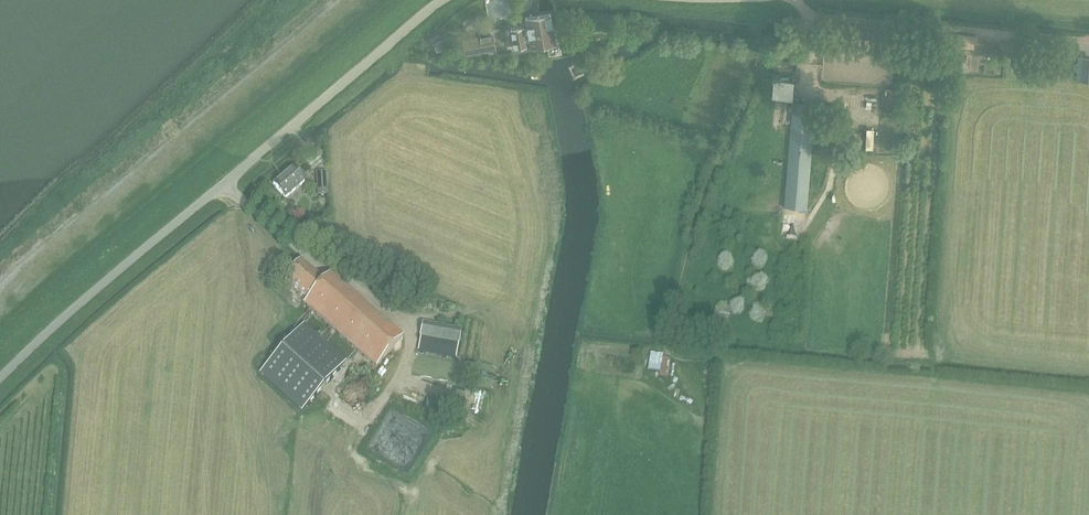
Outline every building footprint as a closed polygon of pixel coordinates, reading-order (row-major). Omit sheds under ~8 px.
[(556,38),(560,37),(558,25),(553,26),(551,12),(526,16),(531,45),(556,41),(556,38)] [(527,51),(524,26),(511,28),(515,53),(527,51)] [(955,35),(954,47),(975,49),(976,37),(955,35)] [(464,41),(466,53),(494,48),(492,36),(464,41)] [(436,41),(433,42),(436,47),(437,50),(440,49),(446,46),(442,38),(436,41)] [(967,51),(954,50),(952,72),(965,73),(967,51)] [(1077,78),(1088,79),(1088,56),(1078,55),(1077,78)] [(773,99),(774,99),(793,101),(795,86),(795,82),(790,82),(790,77),(777,76),(777,80),(775,80),(773,99)] [(793,102),(785,207),(807,209),(816,103),(793,102)] [(285,198),(295,190),(304,182),(293,168),(273,185),(285,198)] [(318,197),(328,196),(326,174),(317,174),(318,197)] [(376,368),(404,336),(332,273),(325,281),(301,261),(285,280),(306,298),(303,303),(376,368)] [(730,309),(716,308),(715,319),(729,320),(730,309)] [(424,324),(419,348),(430,350),(432,340),(459,345),(462,331),(424,324)] [(304,326),(261,374),(303,410),(345,362),(304,326)] [(664,355),(651,353),(649,371),(649,372),(648,377),(660,379),(660,378),(669,380),(672,359),(664,358),(664,355)]
